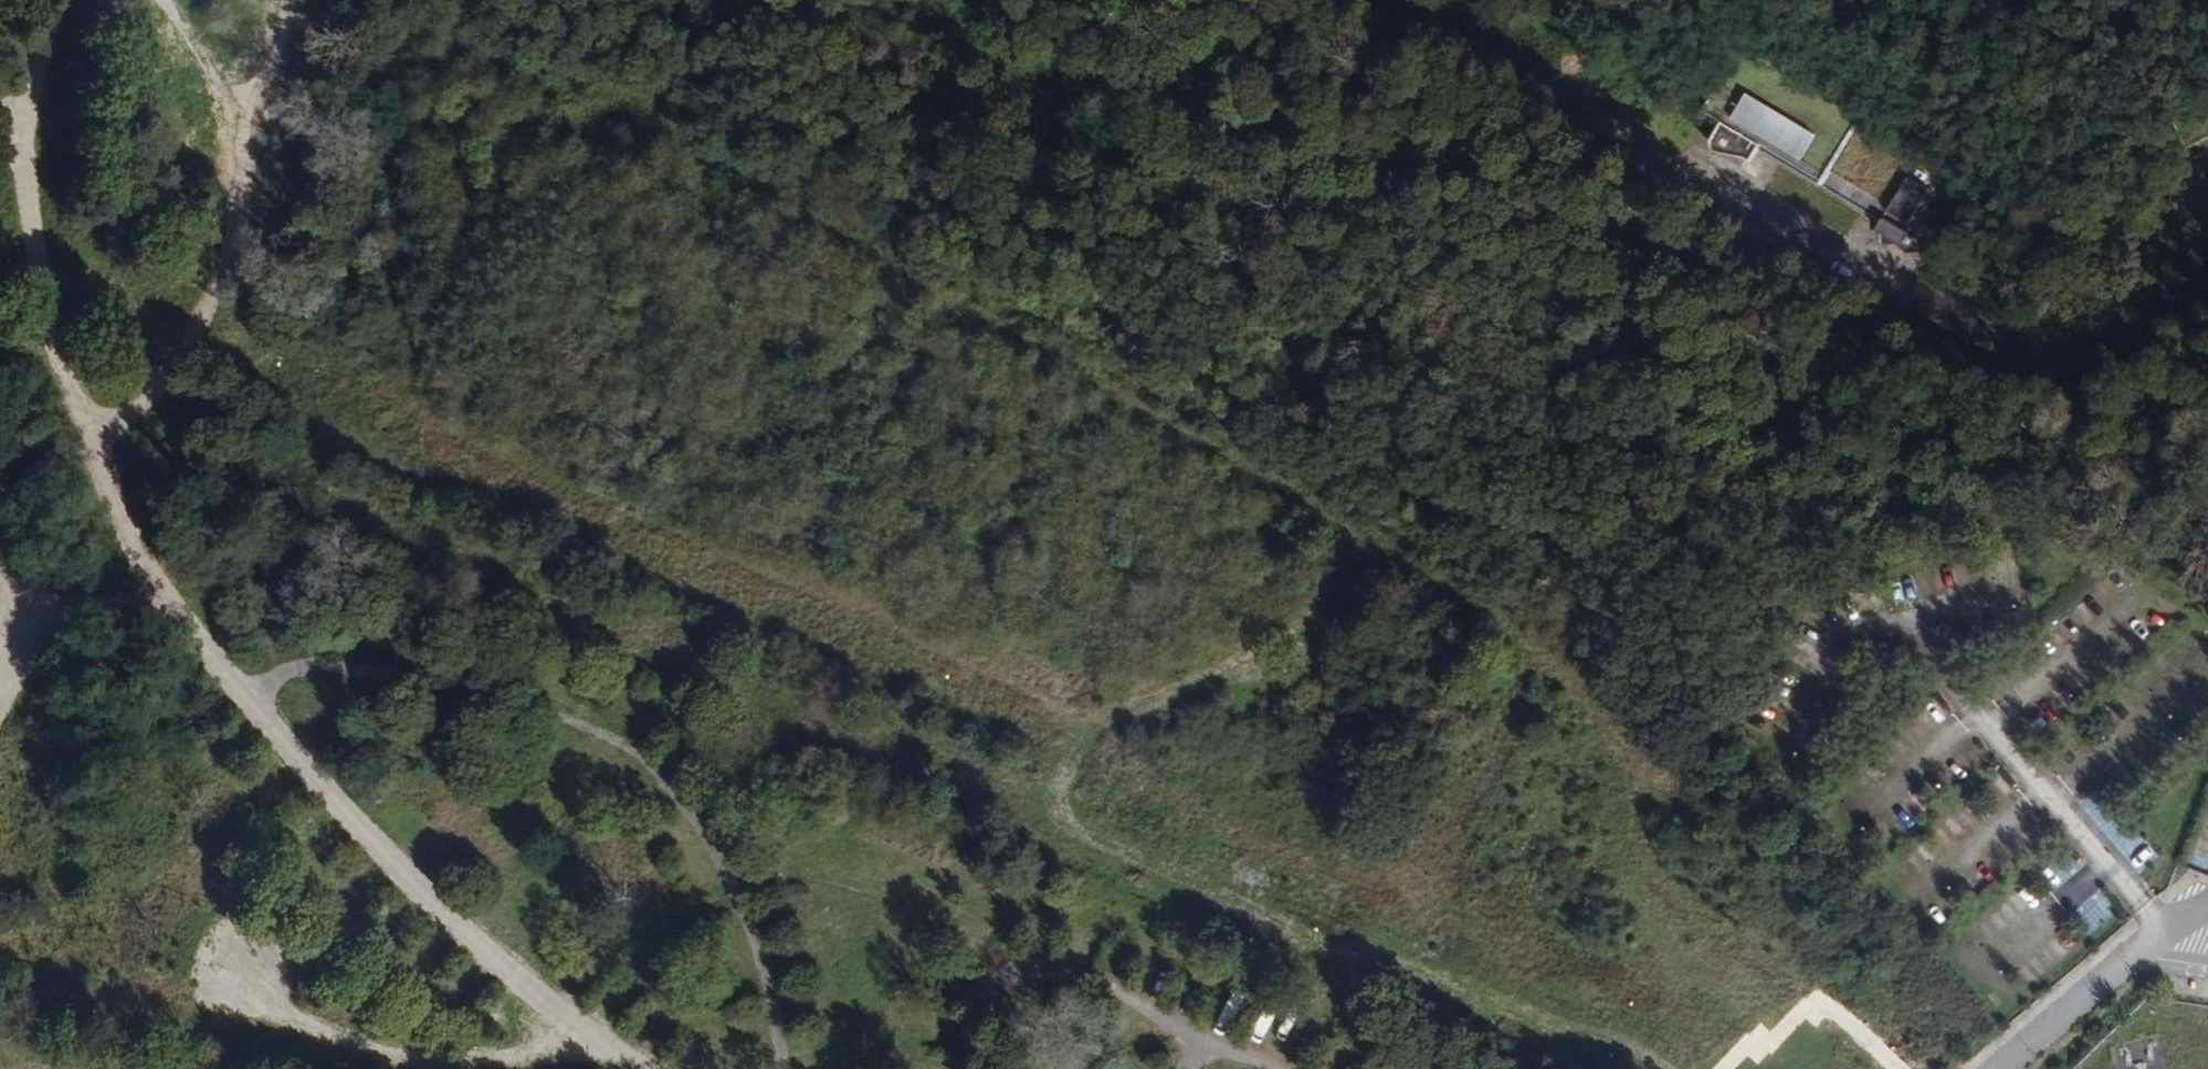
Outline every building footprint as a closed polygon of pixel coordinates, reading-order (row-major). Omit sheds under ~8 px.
[(10,0),(0,0),(0,25),(10,0)] [(1745,46),(1708,113),(1830,186),(1865,112),(1745,46)] [(1719,123),(1709,143),(1746,162),(1757,142),(1719,123)] [(1945,189),(1911,171),(1884,228),(1919,258),(1928,245),(1923,236),(1945,189)] [(2074,912),(2090,932),(2119,910),(2104,889),(2074,912)]
